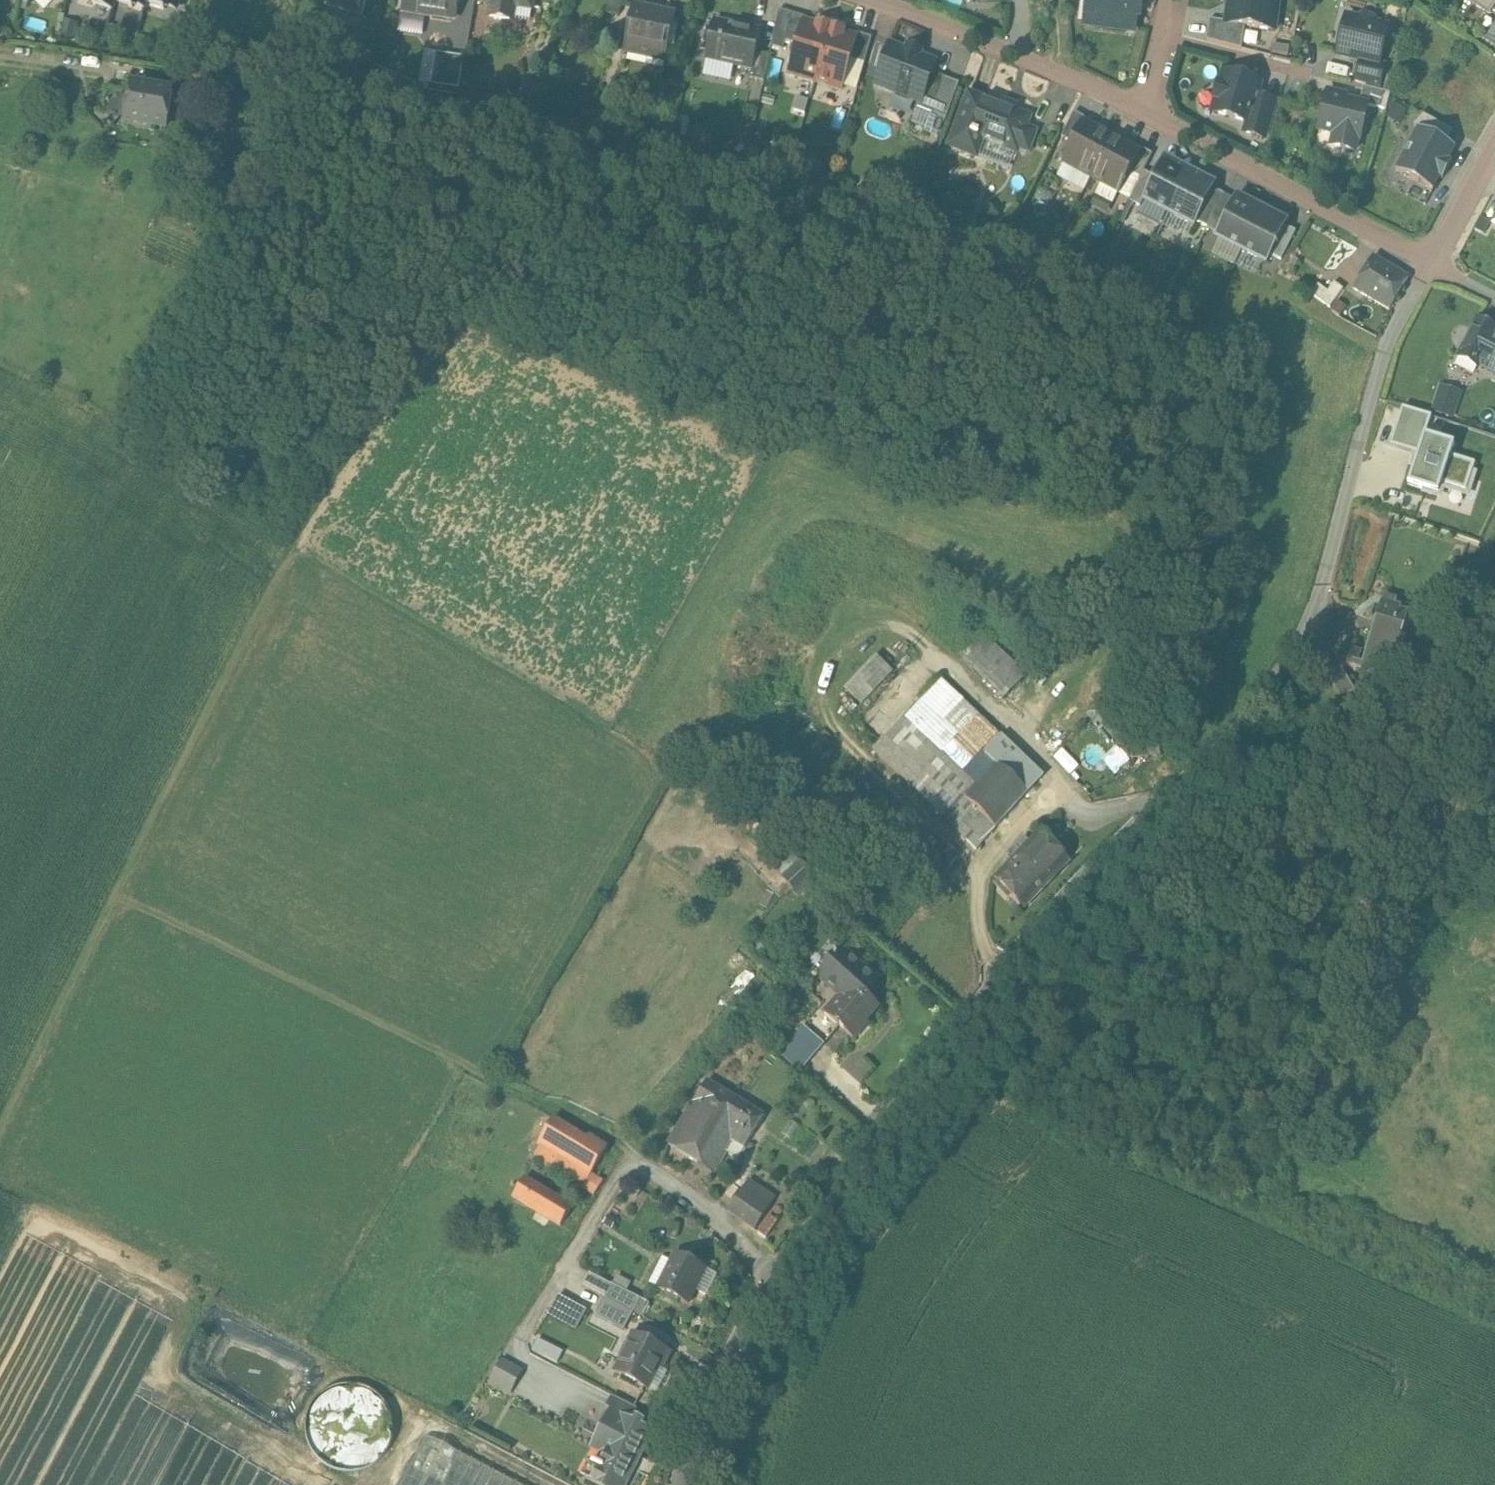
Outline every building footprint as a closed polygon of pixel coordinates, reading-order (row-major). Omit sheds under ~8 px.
[(654,0),(630,0),(622,37),(665,47),(675,5),(654,0)] [(1085,21),(1134,27),(1137,8),(1141,9),(1142,0),(1087,0),(1085,21)] [(1226,20),(1226,21),(1245,24),(1274,28),(1278,0),(1229,0),(1226,20)] [(1494,36),(1494,0),(1468,0),(1493,16),(1484,30),(1494,36)] [(792,7),(779,3),(770,38),(782,42),(785,33),(784,33),(792,7)] [(805,11),(792,7),(784,33),(785,33),(796,37),(803,15),(804,15),(805,11)] [(760,24),(712,13),(704,49),(751,60),(752,60),(756,44),(760,24)] [(804,15),(803,15),(796,37),(788,64),(815,72),(830,21),(817,17),(816,19),(804,15)] [(1363,15),(1358,18),(1347,15),(1344,26),(1339,29),(1337,37),(1340,42),(1338,53),(1361,58),(1378,63),(1379,62),(1388,25),(1375,22),(1372,17),(1363,15)] [(1245,24),(1226,21),(1226,20),(1210,17),(1206,38),(1242,46),(1245,24)] [(844,26),(830,21),(815,72),(841,81),(850,53),(857,32),(855,31),(844,27),(844,26)] [(871,32),(857,27),(855,31),(857,32),(850,53),(863,58),(871,32)] [(461,41),(433,35),(427,66),(455,72),(461,41)] [(921,48),(906,42),(904,45),(890,39),(876,76),(919,93),(920,93),(931,66),(934,57),(920,51),(921,48)] [(768,47),(756,44),(752,60),(751,60),(749,67),(763,71),(768,47)] [(1378,63),(1361,58),(1356,78),(1380,84),(1385,63),(1379,62),(1378,63)] [(944,71),(931,66),(920,93),(919,93),(917,99),(931,105),(944,71)] [(541,72),(529,69),(526,81),(537,83),(541,72)] [(1260,80),(1224,69),(1221,81),(1219,80),(1215,94),(1217,95),(1213,107),(1247,118),(1248,118),(1256,93),(1260,80)] [(170,84),(130,77),(129,85),(124,112),(165,119),(170,84)] [(129,85),(105,81),(100,108),(124,112),(129,85)] [(1391,91),(1364,84),(1360,100),(1368,102),(1368,103),(1387,108),(1391,91)] [(1029,110),(968,86),(949,136),(976,147),(982,130),(1016,143),(1020,132),(1030,136),(1035,124),(1025,120),(1029,110)] [(1360,100),(1345,97),(1346,92),(1328,88),(1318,126),(1334,130),(1331,142),(1355,148),(1358,136),(1360,136),(1368,103),(1368,102),(1360,100)] [(1275,99),(1256,93),(1248,118),(1247,118),(1244,127),(1264,133),(1275,99)] [(1085,112),(1074,106),(1061,130),(1072,136),(1083,115),(1084,116),(1085,112)] [(1453,130),(1422,113),(1414,126),(1418,128),(1419,127),(1447,142),(1453,130)] [(1084,116),(1083,115),(1072,136),(1064,152),(1092,167),(1111,130),(1084,116)] [(1418,128),(1396,169),(1433,189),(1440,176),(1443,178),(1452,161),(1449,160),(1456,147),(1447,142),(1419,127),(1418,128)] [(1111,130),(1092,167),(1103,172),(1095,186),(1112,195),(1117,184),(1119,185),(1129,166),(1139,145),(1138,145),(1111,130)] [(1152,148),(1140,141),(1138,145),(1139,145),(1129,166),(1140,171),(1152,148)] [(1189,166),(1164,152),(1155,170),(1144,191),(1169,205),(1189,166)] [(1144,164),(1129,193),(1140,198),(1144,191),(1155,170),(1144,164)] [(1214,179),(1189,166),(1169,205),(1194,218),(1196,214),(1213,182),(1214,179)] [(1213,182),(1196,214),(1207,220),(1213,209),(1224,188),(1213,182)] [(1234,194),(1224,188),(1213,209),(1223,215),(1234,194)] [(1262,204),(1236,190),(1234,194),(1223,215),(1216,229),(1241,243),(1262,204)] [(1287,217),(1262,204),(1241,243),(1266,256),(1285,220),(1287,217)] [(1285,220),(1270,249),(1281,254),(1296,226),(1285,220)] [(1409,275),(1374,253),(1354,285),(1389,307),(1409,275)] [(1327,287),(1320,296),(1330,303),(1343,285),(1334,278),(1327,287)] [(1327,287),(1318,280),(1311,289),(1320,296),(1327,287)] [(1478,321),(1460,355),(1478,364),(1479,362),(1492,369),(1494,370),(1494,331),(1494,330),(1494,329),(1478,321)] [(1492,369),(1485,382),(1494,387),(1494,370),(1492,369)] [(1439,381),(1432,406),(1455,412),(1462,387),(1439,381)] [(1431,417),(1401,407),(1390,441),(1419,451),(1409,482),(1440,492),(1443,483),(1466,491),(1475,464),(1452,456),(1456,444),(1426,433),(1431,417)] [(1382,599),(1376,616),(1375,616),(1372,626),(1373,626),(1363,661),(1394,671),(1398,658),(1399,659),(1406,639),(1401,637),(1409,612),(1400,609),(1401,605),(1382,599)] [(984,631),(960,654),(1003,698),(1027,674),(984,631)] [(845,682),(861,699),(899,663),(883,646),(845,682)] [(1355,689),(1342,666),(1328,674),(1340,695),(1355,689)] [(938,678),(872,748),(953,825),(976,847),(1008,814),(1007,814),(1042,777),(938,678)] [(1105,705),(1092,717),(1107,734),(1120,721),(1105,705)] [(1103,759),(1116,772),(1129,759),(1116,745),(1103,759)] [(976,847),(953,825),(940,839),(963,861),(976,847)] [(1069,857),(1041,828),(1022,846),(1050,875),(1069,857)] [(1022,846),(994,874),(1022,903),(1050,875),(1022,846)] [(798,864),(784,877),(800,895),(814,881),(798,864)] [(862,965),(832,938),(809,963),(841,992),(838,995),(837,994),(824,1009),(838,1022),(839,1021),(853,1033),(867,1017),(865,1016),(878,1002),(865,991),(878,976),(863,963),(862,965)] [(813,1049),(794,1032),(779,1048),(799,1066),(813,1049)] [(735,1096),(707,1079),(687,1112),(715,1129),(735,1096)] [(715,1129),(697,1160),(714,1170),(727,1149),(737,1155),(763,1113),(735,1096),(715,1129)] [(715,1129),(687,1112),(668,1142),(697,1160),(715,1129)] [(586,1138),(553,1117),(530,1155),(594,1194),(602,1181),(591,1173),(607,1146),(589,1134),(586,1138)] [(572,1206),(524,1177),(512,1196),(560,1225),(572,1206)] [(775,1195),(748,1177),(727,1208),(754,1226),(775,1195)] [(768,1212),(757,1229),(766,1235),(777,1218),(768,1212)] [(676,1252),(658,1287),(687,1302),(705,1267),(676,1252)] [(565,1281),(561,1291),(578,1297),(581,1286),(565,1281)] [(640,1297),(613,1283),(606,1296),(633,1310),(640,1297)] [(548,1308),(577,1325),(588,1306),(558,1290),(548,1308)] [(633,1310),(606,1296),(596,1314),(624,1328),(633,1310)] [(671,1351),(633,1332),(629,1341),(630,1341),(615,1370),(647,1386),(658,1365),(662,1367),(671,1351)] [(311,1437),(319,1454),(333,1466),(351,1471),(369,1469),(385,1459),(396,1444),(399,1426),(395,1408),(384,1393),(367,1384),(349,1382),(331,1389),(317,1401),(310,1419),(311,1437)] [(637,1406),(612,1393),(605,1406),(610,1408),(630,1419),(637,1406)] [(610,1408),(590,1447),(603,1454),(598,1462),(594,1460),(592,1463),(598,1466),(591,1479),(587,1477),(586,1479),(598,1484),(626,1484),(629,1479),(628,1479),(633,1469),(634,1470),(635,1468),(631,1466),(649,1429),(630,1419),(610,1408)] [(460,1452),(427,1435),(401,1484),(442,1484),(460,1452)] [(460,1452),(442,1484),(523,1484),(460,1452)]
